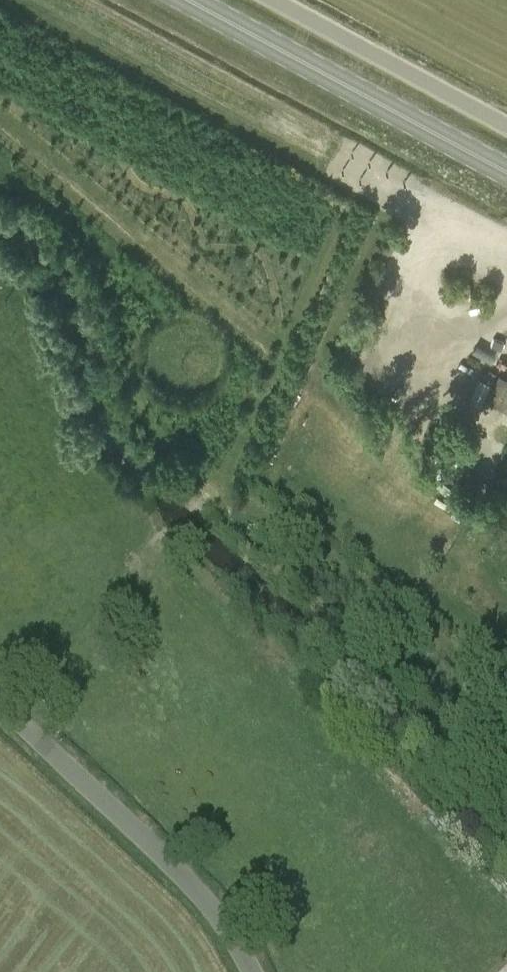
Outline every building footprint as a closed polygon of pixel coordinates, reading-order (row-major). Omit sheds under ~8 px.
[(478,379),(472,395),(483,399),(488,382),(478,379)] [(451,460),(469,436),(460,429),(442,452),(451,460)] [(460,457),(451,469),(481,493),(490,481),(460,457)]
